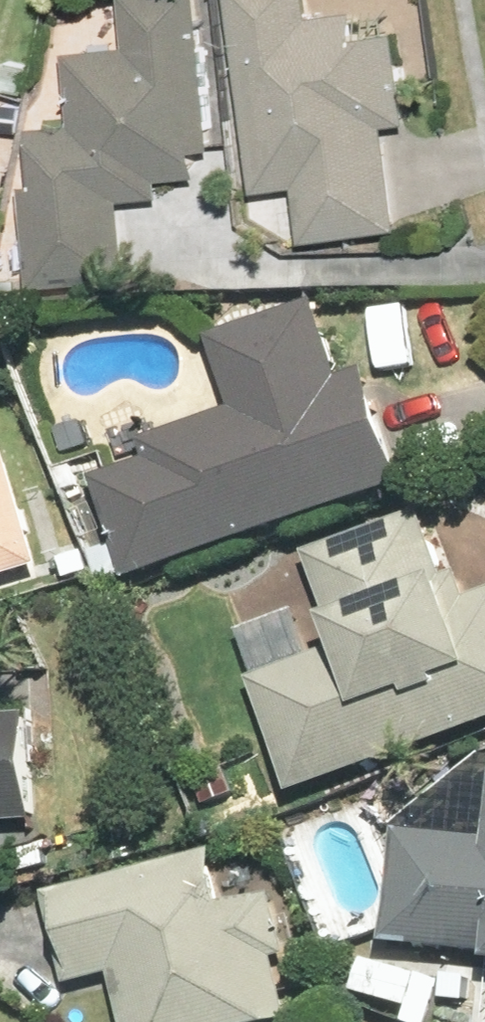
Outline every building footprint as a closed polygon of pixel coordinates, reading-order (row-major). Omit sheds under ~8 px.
[(28,198),(40,298),(137,287),(128,209),(168,204),(166,189),(205,185),(202,162),(222,160),(203,0),(128,0),(135,52),(69,59),(78,130),(36,135),(43,196),(28,198)] [(263,202),(303,196),(312,254),(407,240),(391,132),(417,128),(403,39),(365,44),(361,15),(318,21),(314,0),(233,0),(263,202)] [(82,492),(119,603),(420,504),(377,377),(352,385),(326,307),(196,350),(220,422),(149,445),(156,468),(82,492)] [(43,579),(6,452),(0,454),(0,591),(43,579)] [(255,686),(301,808),(484,740),(484,601),(464,609),(462,604),(473,600),(465,580),(454,584),(429,517),(312,560),(346,652),(255,686)] [(37,721),(0,724),(0,832),(45,828),(37,721)] [(44,891),(68,993),(107,984),(116,1021),(294,1021),(283,976),(312,969),(281,836),(44,891)] [(403,841),(393,962),(484,969),(484,848),(403,841)]
